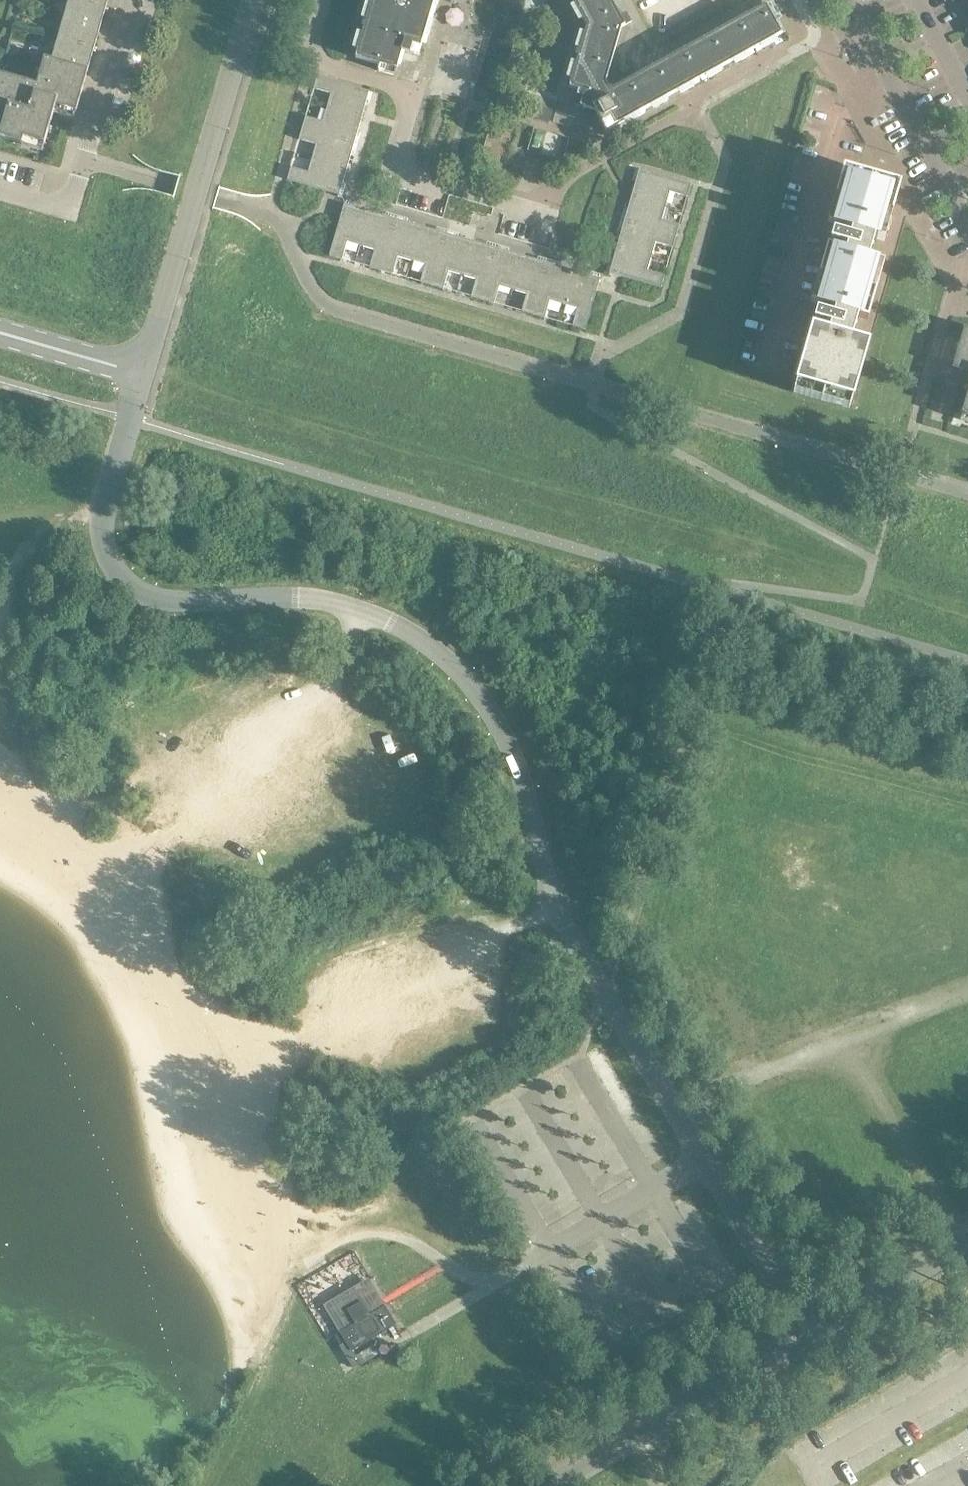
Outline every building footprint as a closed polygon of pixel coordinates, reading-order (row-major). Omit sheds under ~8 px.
[(81,0),(69,0),(64,18),(99,27),(101,19),(103,20),(106,7),(81,0)] [(371,4),(367,3),(362,18),(367,20),(362,34),(358,33),(354,48),(358,50),(355,58),(379,65),(378,71),(395,76),(402,51),(419,56),(424,36),(428,38),(433,22),(429,21),(432,9),(433,6),(437,8),(439,0),(372,0),(371,4)] [(575,4),(571,7),(579,21),(583,18),(587,26),(585,34),(580,32),(576,48),(580,49),(576,64),(572,62),(567,78),(572,79),(569,87),(579,90),(574,105),(596,111),(606,131),(624,121),(626,125),(632,122),(640,117),(638,113),(651,106),(654,110),(668,102),(665,98),(679,91),(681,95),(695,87),(693,83),(706,76),(708,80),(722,72),(720,68),(733,61),(736,65),(750,57),(747,53),(761,46),(763,50),(777,42),(775,38),(786,32),(779,20),(782,18),(773,2),(767,5),(766,4),(613,88),(608,87),(606,82),(621,27),(632,22),(626,12),(620,16),(611,0),(573,0),(575,4)] [(99,27),(64,18),(58,38),(95,49),(98,36),(96,36),(99,27)] [(58,38),(52,59),(45,57),(37,83),(0,73),(0,114),(6,115),(0,135),(0,137),(22,144),(24,138),(45,144),(54,112),(69,117),(71,110),(77,111),(89,68),(87,68),(89,61),(91,61),(95,49),(58,38)] [(10,44),(7,54),(16,57),(19,46),(10,44)] [(369,91),(317,76),(314,89),(331,94),(327,108),(362,118),(369,91)] [(362,118),(327,108),(323,122),(306,117),(302,128),(354,143),(362,118)] [(354,143),(302,128),(299,140),(316,145),(312,158),(347,168),(354,143)] [(853,398),(855,388),(856,389),(873,332),(858,327),(864,308),(871,310),(887,252),(872,248),(878,228),(887,230),(904,173),(847,156),(830,214),(836,216),(814,293),(821,295),(799,372),(797,382),(853,398)] [(347,168),(312,158),(308,172),(291,167),(287,180),(339,195),(347,168)] [(691,184),(639,169),(632,196),(666,206),(670,192),(687,197),(691,184)] [(666,206),(632,196),(624,221),(676,236),(679,224),(662,219),(666,206)] [(371,212),(344,204),(329,256),(342,260),(347,242),(361,246),(371,212)] [(396,219),(371,212),(361,246),(375,250),(370,268),(381,271),(396,219)] [(421,226),(396,219),(381,271),(393,274),(398,257),(412,261),(421,226)] [(676,236),(624,221),(617,247),(652,256),(655,242),(673,247),(676,236)] [(447,234),(421,226),(412,261),(426,265),(420,282),(432,286),(447,234)] [(472,241),(447,234),(432,286),(443,289),(448,272),(462,276),(472,241)] [(498,248),(472,241),(462,276),(476,280),(471,297),(483,300),(498,248)] [(652,256),(617,247),(609,273),(661,288),(665,275),(648,270),(652,256)] [(523,256),(498,248),(483,300),(494,304),(499,286),(513,290),(523,256)] [(548,263),(523,256),(513,290),(527,294),(522,312),(533,315),(548,263)] [(600,278),(574,270),(564,305),(578,309),(572,326),(585,330),(600,278)] [(963,326),(964,327),(950,375),(967,381),(967,327),(963,326)] [(416,1126),(422,1137),(437,1128),(431,1117),(416,1126)] [(342,1331),(352,1348),(375,1335),(394,1324),(383,1307),(380,1309),(365,1283),(330,1303),(346,1329),(342,1331)] [(375,1345),(356,1355),(362,1365),(380,1354),(375,1345)]
